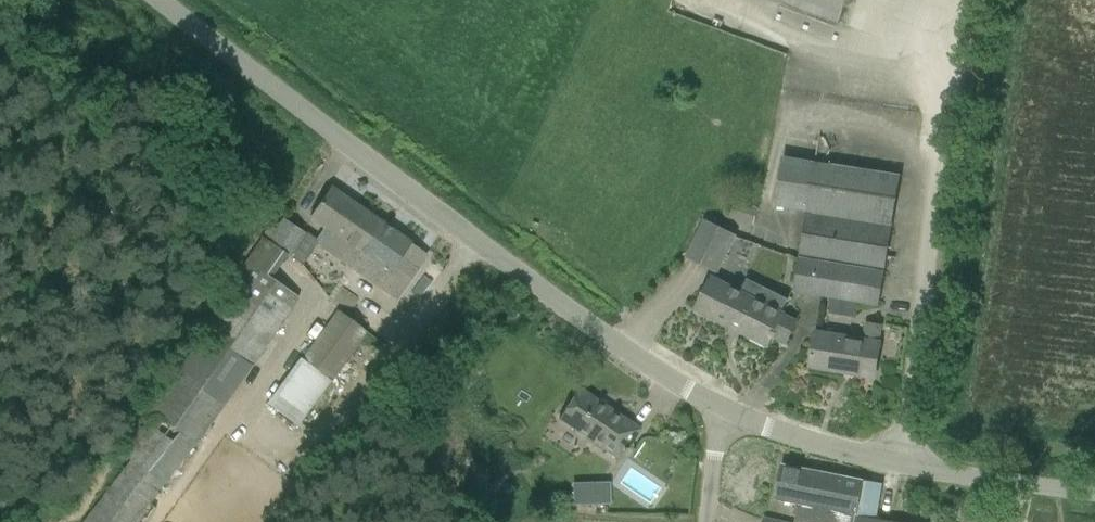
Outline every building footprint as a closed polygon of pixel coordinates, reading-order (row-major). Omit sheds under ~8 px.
[(838,24),(847,0),(775,0),(838,24)] [(807,211),(815,163),(783,158),(776,206),(807,211)] [(815,163),(807,211),(799,258),(817,261),(885,272),(900,177),(815,163)] [(331,189),(311,218),(325,228),(315,241),(395,297),(424,254),(331,189)] [(758,208),(728,199),(722,217),(754,225),(758,208)] [(283,218),(282,220),(267,241),(288,256),(292,258),(307,235),(283,218)] [(688,257),(717,271),(735,234),(708,221),(688,257)] [(794,292),(811,295),(817,261),(799,258),(794,292)] [(299,298),(272,279),(245,260),(229,285),(235,288),(188,354),(235,390),(299,298)] [(817,261),(811,295),(879,306),(885,272),(817,261)] [(796,321),(782,315),(783,314),(781,314),(788,300),(760,287),(754,300),(712,279),(697,310),(767,345),(772,336),(785,343),(796,321)] [(303,357),(333,379),(368,332),(337,309),(303,357)] [(875,378),(881,344),(879,343),(882,327),(866,324),(864,341),(816,333),(811,367),(875,378)] [(235,390),(188,354),(148,410),(151,412),(120,452),(130,460),(82,521),(135,521),(196,445),(235,390)] [(579,388),(560,418),(602,449),(620,461),(641,429),(579,388)] [(876,520),(883,485),(782,465),(776,500),(798,504),(795,521),(886,521),(876,520)] [(592,484),(593,504),(609,503),(608,484),(592,484)]
